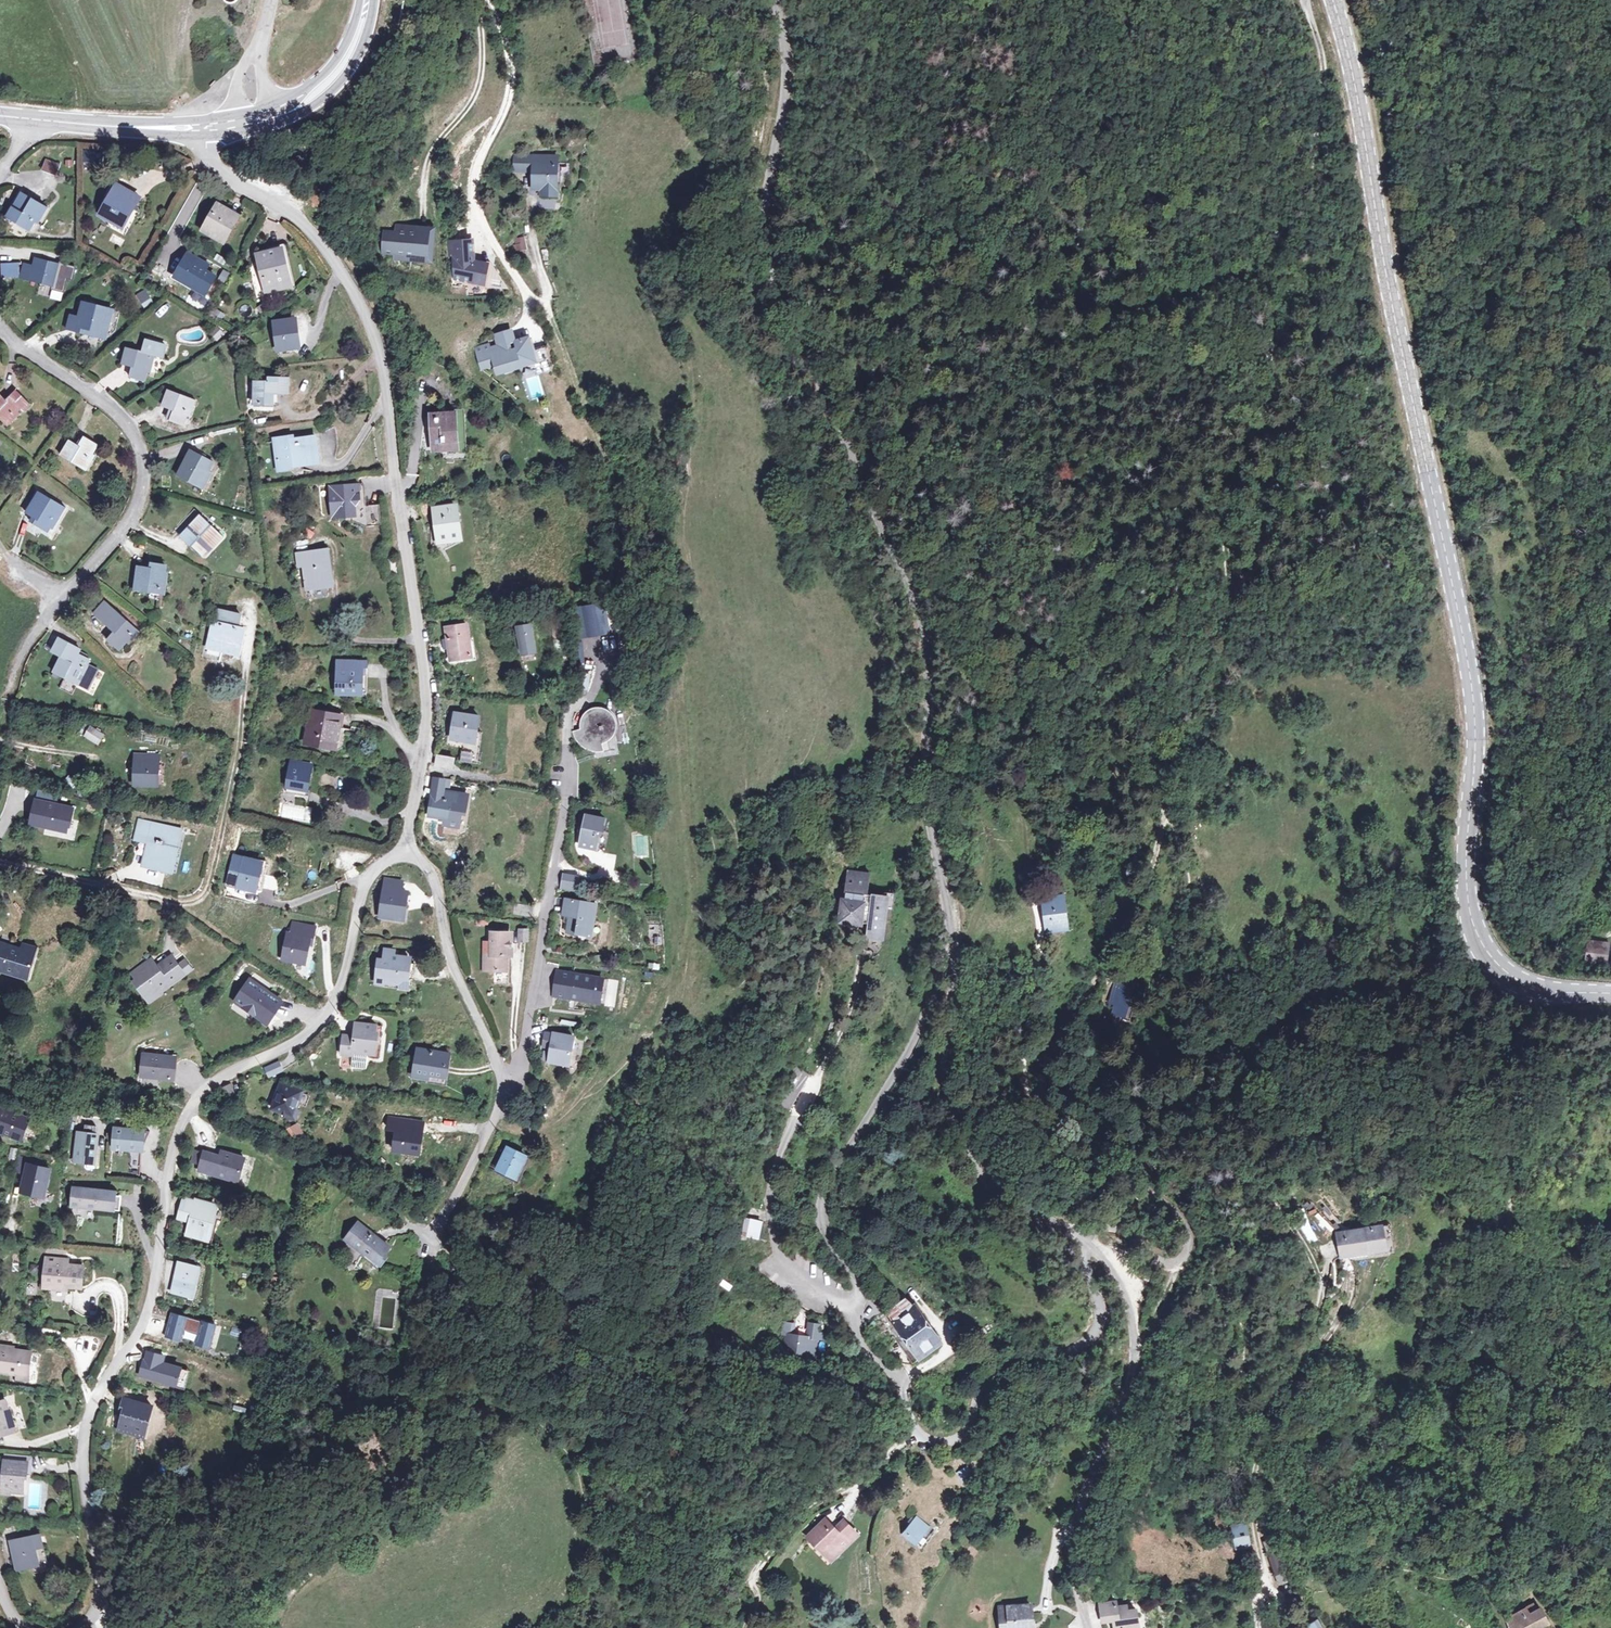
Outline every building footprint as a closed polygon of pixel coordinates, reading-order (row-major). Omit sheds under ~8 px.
[(559,158),(533,158),(514,158),(513,173),(530,173),(530,167),(532,167),(532,189),(542,189),(542,197),(558,196),(558,189),(559,158)] [(118,188),(103,219),(126,231),(140,199),(118,188)] [(20,220),(18,223),(29,228),(33,219),(40,221),(47,205),(22,194),(15,207),(19,209),(15,217),(20,220)] [(233,218),(216,210),(203,234),(221,242),(233,218)] [(29,228),(18,223),(13,233),(25,238),(29,228)] [(393,231),(393,237),(426,237),(426,261),(394,261),(394,267),(433,267),(433,230),(393,231)] [(110,242),(121,246),(124,238),(112,235),(110,242)] [(393,242),(382,242),(382,261),(426,261),(426,237),(393,237),(393,242)] [(284,246),(255,252),(265,294),(293,287),(284,246)] [(187,257),(177,274),(207,291),(217,274),(187,257)] [(58,268),(59,263),(33,258),(31,265),(23,263),(20,279),(64,290),(66,280),(72,282),(75,269),(64,266),(63,269),(58,268)] [(17,264),(0,265),(1,279),(18,278),(17,264)] [(143,289),(135,295),(143,308),(152,302),(143,289)] [(112,313),(73,308),(69,335),(76,337),(77,332),(89,334),(87,339),(102,342),(103,334),(109,335),(112,313)] [(299,324),(282,326),(285,350),(301,348),(299,324)] [(489,342),(474,346),(479,366),(495,361),(497,371),(514,366),(535,360),(529,335),(514,339),(511,329),(495,333),(498,344),(490,346),(489,342)] [(532,335),(529,335),(535,360),(514,366),(517,377),(539,371),(552,367),(545,343),(535,346),(532,335)] [(163,345),(144,342),(142,354),(126,351),(124,371),(133,372),(132,380),(145,381),(147,371),(151,372),(153,356),(162,357),(163,345)] [(279,384),(256,384),(255,398),(258,398),(257,406),(280,406),(280,396),(294,396),(293,379),(280,379),(279,384)] [(192,400),(173,392),(164,409),(173,413),(170,421),(180,426),(192,400)] [(0,397),(0,419),(8,426),(21,411),(25,414),(32,406),(18,394),(9,405),(1,397),(0,397)] [(438,418),(439,442),(440,451),(450,451),(451,454),(466,453),(464,437),(462,415),(438,418)] [(286,430),(271,432),(276,465),(286,465),(287,467),(301,465),(300,455),(311,454),(309,443),(312,442),(310,431),(287,434),(286,430)] [(74,440),(65,455),(84,467),(100,446),(88,437),(82,445),(74,440)] [(214,463),(195,453),(181,474),(201,486),(214,463)] [(359,503),(358,487),(329,489),(332,520),(355,518),(354,509),(359,503)] [(41,494),(27,517),(34,520),(32,524),(48,533),(64,508),(41,494)] [(380,502),(365,503),(367,523),(381,522),(380,502)] [(457,508),(437,511),(441,542),(461,539),(457,508)] [(222,534),(204,517),(186,534),(196,544),(193,547),(202,555),(222,534)] [(388,570),(400,567),(397,551),(386,552),(388,570)] [(335,552),(301,556),(303,571),(309,571),(313,593),(334,590),(331,564),(336,563),(335,552)] [(157,569),(144,567),(141,589),(167,592),(171,564),(158,562),(157,569)] [(107,604),(96,618),(114,634),(107,642),(117,650),(126,639),(134,630),(135,629),(107,604)] [(600,604),(581,608),(588,639),(606,635),(600,604)] [(221,611),(218,624),(239,629),(242,615),(221,611)] [(530,623),(513,626),(520,664),(537,661),(530,623)] [(553,651),(560,651),(558,623),(552,624),(553,651)] [(239,629),(218,624),(212,653),(236,658),(243,630),(239,629)] [(470,630),(449,632),(453,661),(474,658),(470,630)] [(55,673),(75,688),(86,696),(100,677),(89,669),(92,665),(83,658),(85,654),(67,640),(58,653),(66,659),(55,673)] [(364,665),(342,665),(343,692),(363,693),(364,665)] [(577,691),(587,692),(589,673),(580,671),(577,691)] [(579,723),(580,731),(572,733),(576,742),(582,748),(592,753),(602,752),(602,744),(606,742),(611,737),(615,728),(612,718),(606,711),(596,709),(587,712),(582,716),(579,723)] [(339,717),(309,711),(303,744),(333,750),(339,717)] [(454,711),(450,736),(462,738),(474,740),(476,729),(478,714),(454,711)] [(89,725),(83,737),(99,745),(105,734),(89,725)] [(474,740),(462,738),(461,745),(476,747),(479,730),(476,729),(474,740)] [(455,756),(438,753),(437,764),(454,767),(455,756)] [(164,759),(141,755),(137,784),(158,788),(164,759)] [(315,762),(294,759),(289,789),(309,793),(315,762)] [(321,770),(318,783),(336,786),(339,773),(321,770)] [(68,775),(64,780),(73,788),(77,783),(68,775)] [(453,784),(445,783),(443,801),(435,800),(432,816),(447,819),(449,811),(452,811),(454,803),(460,804),(461,795),(451,793),(453,784)] [(37,804),(35,813),(38,814),(35,828),(68,834),(74,811),(37,804)] [(304,805),(302,819),(308,820),(310,806),(304,805)] [(604,819),(577,814),(576,823),(582,824),(578,845),(598,849),(604,819)] [(181,830),(137,821),(133,842),(143,844),(138,868),(169,874),(173,852),(176,853),(181,830)] [(259,865),(230,860),(225,885),(225,886),(253,892),(259,865)] [(259,865),(253,892),(258,893),(264,866),(259,865)] [(581,877),(566,874),(564,885),(580,887),(581,877)] [(875,879),(852,876),(850,897),(850,901),(857,902),(856,906),(847,905),(845,926),(854,927),(854,928),(866,929),(867,927),(873,928),(871,943),(884,944),(889,900),(876,898),(876,899),(872,899),(875,879)] [(404,883),(388,880),(382,917),(405,922),(410,893),(402,892),(404,883)] [(1048,924),(1063,922),(1059,897),(1042,901),(1048,924)] [(515,899),(514,910),(532,913),(534,902),(515,899)] [(601,906),(566,900),(563,917),(573,918),(570,934),(592,938),(595,921),(598,921),(601,906)] [(327,905),(325,917),(333,919),(335,907),(327,905)] [(293,925),(292,935),(288,935),(284,961),(307,965),(308,956),(307,956),(308,947),(310,947),(310,945),(311,939),(314,939),(315,929),(293,925)] [(527,929),(516,929),(516,943),(527,943),(527,929)] [(481,973),(492,974),(507,973),(506,960),(512,960),(512,932),(487,931),(487,953),(482,953),(481,973)] [(1586,943),(1586,966),(1610,966),(1609,942),(1586,943)] [(0,944),(0,971),(29,979),(37,949),(15,943),(13,948),(0,944)] [(393,950),(386,950),(385,960),(379,960),(377,983),(385,984),(387,983),(400,984),(406,979),(408,979),(410,961),(411,957),(395,956),(392,956),(393,950)] [(130,983),(147,1006),(192,971),(182,959),(176,964),(170,956),(156,967),(150,959),(130,974),(135,979),(130,983)] [(507,973),(492,974),(493,987),(507,986),(507,973)] [(607,980),(560,973),(557,998),(603,1004),(607,980)] [(408,979),(406,979),(400,984),(399,989),(410,990),(411,979),(408,979)] [(1134,985),(1116,980),(1110,1004),(1115,1013),(1126,1016),(1134,985)] [(254,982),(239,1004),(261,1018),(270,1016),(274,1011),(278,1014),(285,1002),(254,982)] [(271,1025),(278,1014),(274,1011),(270,1016),(261,1018),(271,1025)] [(356,1022),(355,1027),(351,1027),(350,1035),(344,1034),(342,1052),(353,1053),(352,1066),(366,1067),(368,1052),(369,1052),(374,1048),(375,1044),(377,1044),(378,1033),(376,1030),(377,1024),(356,1022)] [(369,1052),(369,1056),(378,1057),(382,1024),(377,1024),(376,1030),(378,1033),(377,1044),(375,1044),(374,1048),(369,1052)] [(556,1051),(558,1037),(550,1035),(548,1049),(556,1051)] [(578,1040),(559,1036),(558,1037),(556,1051),(553,1065),(573,1069),(578,1040)] [(454,1056),(424,1051),(420,1078),(423,1079),(433,1080),(432,1085),(449,1088),(454,1056)] [(176,1058),(143,1054),(141,1077),(174,1081),(176,1058)] [(268,1078),(281,1072),(278,1063),(264,1068),(268,1078)] [(799,1068),(778,1105),(792,1112),(813,1075),(799,1068)] [(301,1091),(279,1083),(270,1108),(283,1113),(282,1118),(293,1122),(297,1112),(294,1111),(301,1091)] [(229,1084),(221,1087),(228,1102),(236,1099),(229,1084)] [(3,1125),(0,1133),(24,1141),(31,1120),(11,1113),(13,1108),(5,1105),(3,1111),(0,1110),(0,1124),(3,1125)] [(426,1120),(390,1116),(388,1129),(399,1131),(397,1150),(422,1153),(426,1120)] [(293,1141),(305,1136),(299,1123),(287,1128),(293,1141)] [(84,1130),(83,1138),(94,1139),(95,1131),(84,1130)] [(151,1133),(116,1131),(114,1149),(133,1151),(142,1156),(151,1133)] [(77,1137),(74,1163),(93,1165),(96,1139),(94,1139),(83,1138),(77,1137)] [(502,1147),(491,1171),(515,1182),(526,1157),(502,1147)] [(206,1157),(198,1154),(195,1164),(204,1166),(206,1157)] [(204,1166),(202,1173),(241,1185),(248,1161),(224,1154),(223,1159),(207,1155),(206,1157),(204,1166)] [(15,1173),(24,1174),(25,1163),(46,1166),(47,1161),(17,1157),(15,1173)] [(52,1171),(30,1167),(24,1194),(46,1199),(52,1171)] [(112,1192),(71,1188),(69,1206),(111,1210),(112,1196),(112,1192)] [(120,1197),(112,1196),(111,1210),(119,1211),(120,1197)] [(187,1199),(182,1214),(196,1219),(194,1224),(190,1234),(209,1240),(219,1210),(187,1199)] [(196,1219),(182,1214),(180,1219),(194,1224),(196,1219)] [(763,1224),(752,1222),(748,1239),(759,1241),(763,1224)] [(390,1250),(355,1224),(343,1239),(378,1265),(390,1250)] [(1377,1228),(1334,1235),(1338,1259),(1382,1251),(1377,1228)] [(67,1261),(48,1259),(45,1290),(60,1291),(60,1287),(82,1289),(85,1266),(67,1265),(67,1261)] [(197,1264),(182,1261),(174,1294),(190,1298),(197,1264)] [(734,1295),(742,1282),(730,1275),(722,1288),(734,1295)] [(908,1288),(890,1302),(906,1325),(899,1330),(916,1353),(944,1333),(923,1301),(913,1293),(908,1288)] [(218,1328),(173,1315),(167,1336),(182,1341),(184,1335),(199,1339),(199,1345),(212,1349),(218,1328)] [(807,1335),(790,1333),(788,1346),(787,1352),(815,1356),(819,1322),(809,1321),(807,1335)] [(18,1373),(29,1374),(31,1353),(9,1350),(9,1346),(0,1346),(0,1371),(18,1373)] [(166,1358),(150,1354),(143,1376),(180,1387),(185,1370),(164,1364),(166,1358)] [(8,1426),(6,1420),(10,1418),(4,1400),(0,1401),(0,1437),(12,1433),(8,1426)] [(154,1414),(126,1407),(121,1422),(125,1423),(123,1436),(148,1442),(154,1414)] [(14,1424),(8,1426),(12,1433),(17,1431),(14,1424)] [(4,1461),(2,1491),(12,1493),(24,1493),(25,1484),(25,1474),(29,1474),(30,1462),(4,1461)] [(966,1467),(956,1474),(964,1484),(973,1477),(966,1467)] [(805,1538),(830,1564),(859,1536),(844,1520),(836,1528),(827,1518),(805,1538)] [(915,1518),(903,1533),(916,1544),(928,1528),(915,1518)] [(1251,1546),(1245,1518),(1229,1521),(1235,1549),(1251,1546)] [(36,1535),(7,1541),(15,1569),(43,1562),(36,1535)] [(1280,1550),(1268,1552),(1276,1582),(1287,1579),(1280,1550)] [(871,1579),(861,1579),(862,1593),(872,1593),(871,1579)] [(1099,1605),(1103,1623),(1112,1622),(1114,1627),(1139,1627),(1135,1610),(1127,1611),(1125,1606),(1116,1608),(1114,1602),(1099,1605)] [(1001,1627),(1032,1627),(1029,1606),(999,1610),(1001,1627)] [(1506,1620),(1510,1627),(1546,1627),(1539,1613),(1532,1616),(1528,1609),(1506,1620)]
